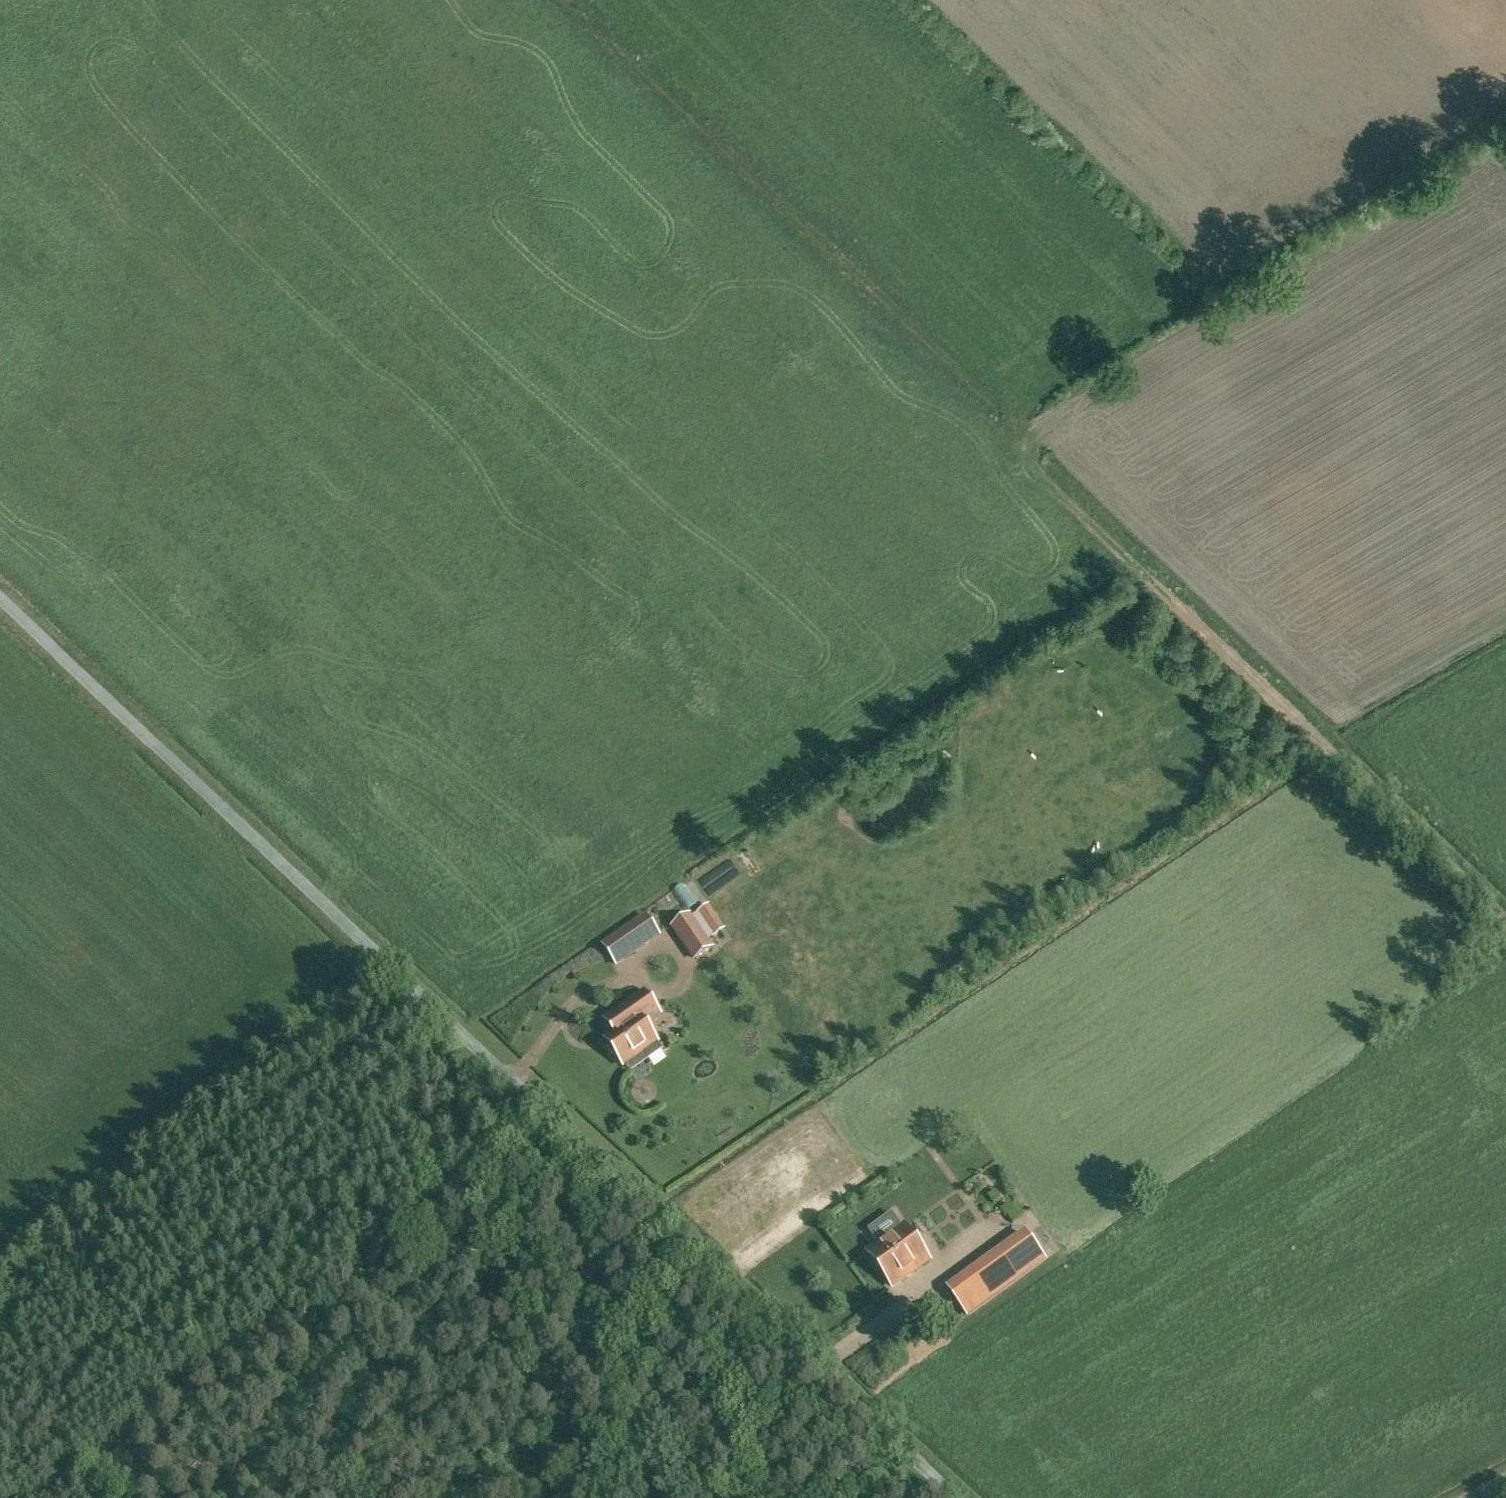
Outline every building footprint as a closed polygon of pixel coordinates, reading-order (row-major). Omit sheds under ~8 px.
[(707,905),(697,912),(716,938),(726,931),(707,905)] [(691,916),(674,927),(696,959),(713,948),(691,916)] [(648,941),(636,923),(603,946),(616,964),(648,941)] [(645,993),(605,1020),(614,1033),(605,1039),(607,1042),(606,1047),(611,1054),(615,1055),(622,1065),(641,1052),(647,1060),(662,1050),(644,1024),(659,1013),(645,993)] [(903,1227),(866,1253),(891,1287),(928,1261),(903,1227)] [(1043,1261),(1025,1236),(948,1291),(966,1316),(1043,1261)]
